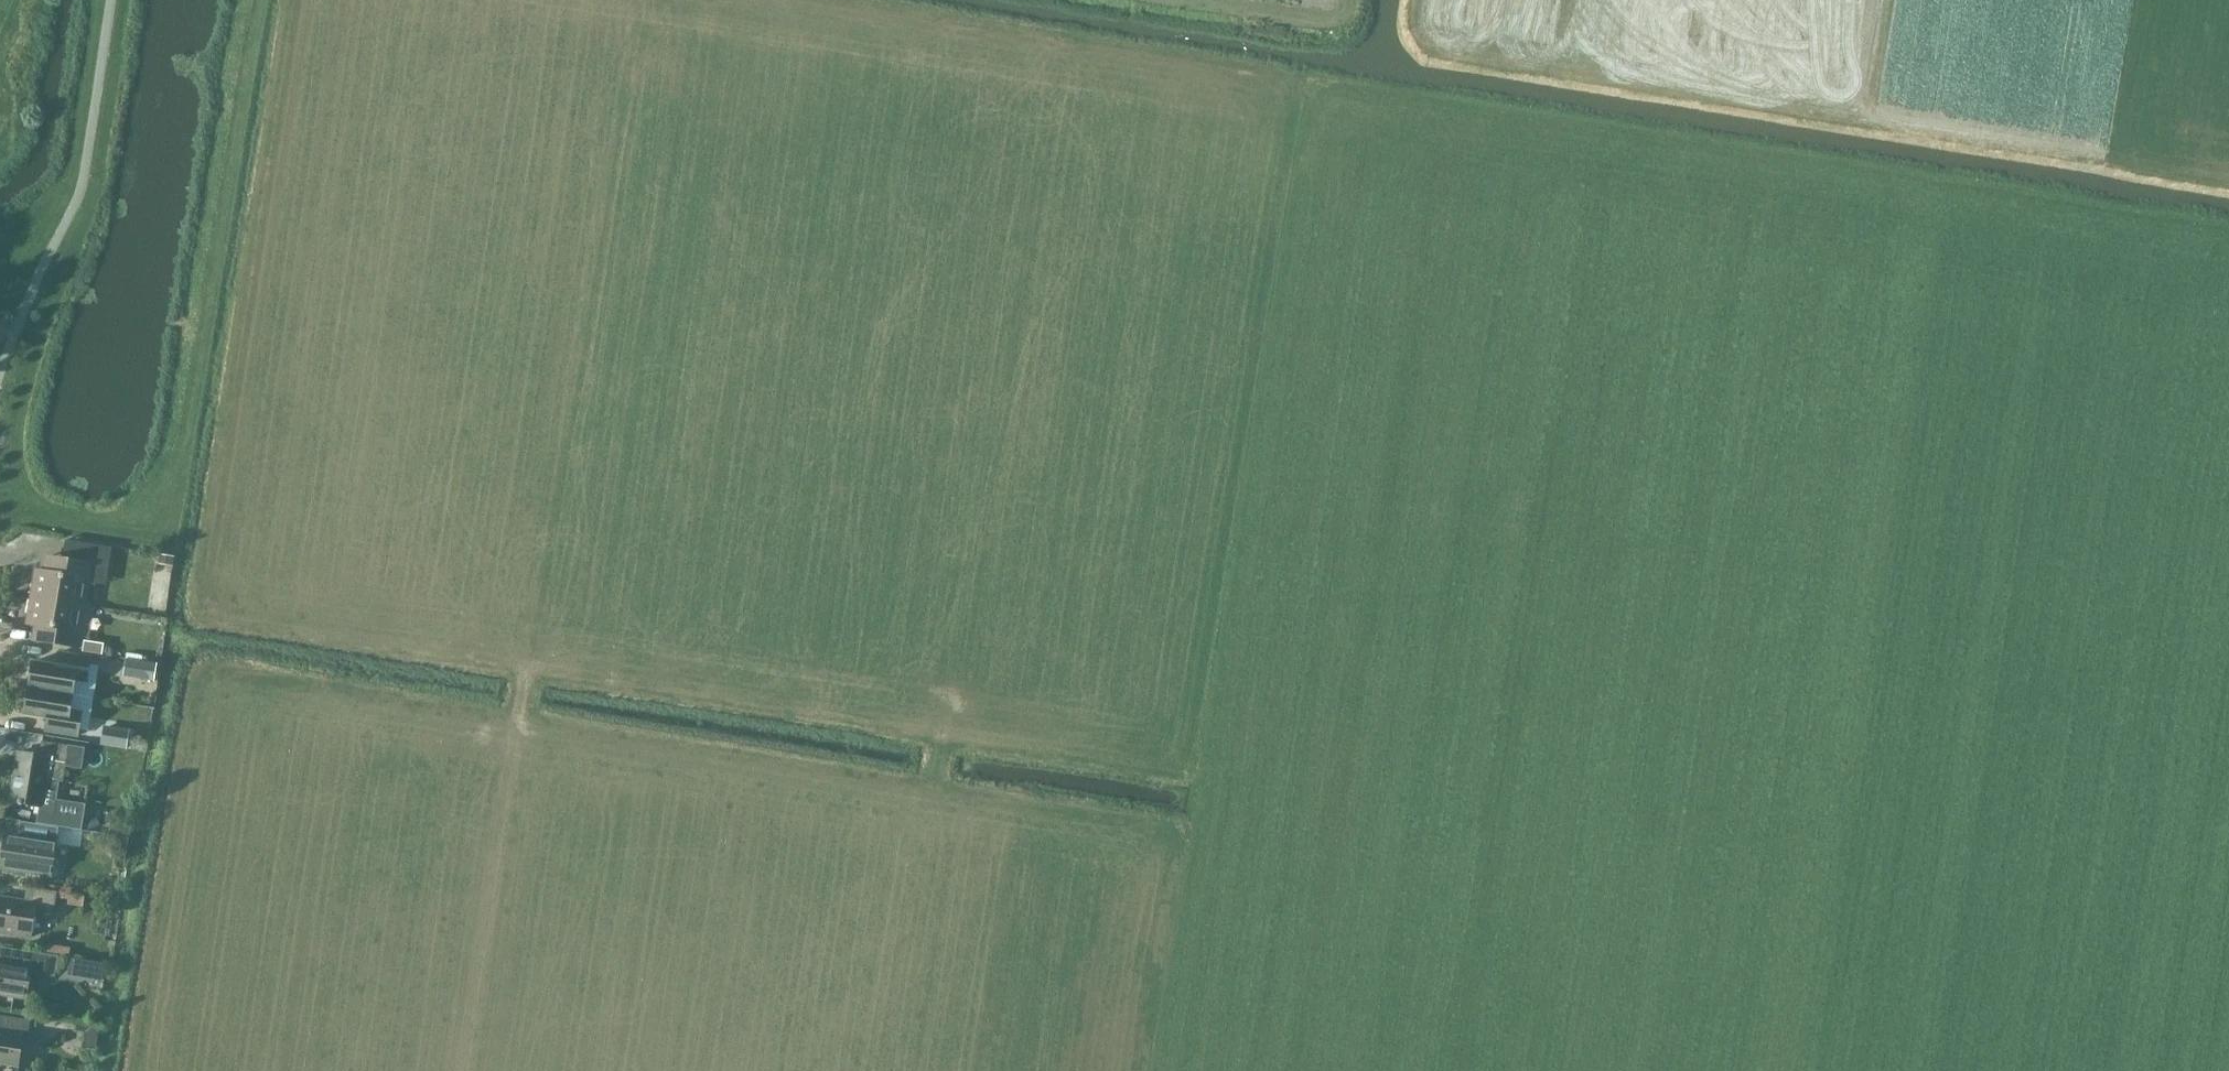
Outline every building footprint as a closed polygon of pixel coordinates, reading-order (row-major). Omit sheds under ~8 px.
[(36,571),(32,597),(76,604),(79,579),(88,581),(90,571),(107,574),(111,548),(71,541),(68,561),(56,559),(54,574),(36,571)] [(174,556),(159,554),(158,564),(172,566),(174,556)] [(72,629),(76,604),(32,597),(28,623),(45,626),(43,641),(78,647),(80,630),(72,629)] [(93,624),(90,635),(110,640),(113,628),(93,624)] [(33,662),(28,688),(72,695),(74,679),(86,681),(90,658),(58,653),(56,666),(33,662)] [(148,661),(125,657),(122,676),(145,680),(148,661)] [(69,711),(72,695),(28,688),(24,714),(48,718),(46,731),(77,736),(81,713),(69,711)] [(105,728),(102,744),(126,748),(128,732),(105,728)] [(18,753),(10,801),(40,806),(38,813),(37,822),(80,829),(84,805),(54,800),(57,782),(62,782),(64,765),(79,767),(82,748),(67,745),(41,741),(39,756),(18,753)] [(58,828),(20,822),(17,837),(5,835),(0,866),(0,868),(51,875),(55,843),(58,828)] [(57,892),(26,887),(24,901),(0,898),(0,933),(30,938),(34,912),(53,915),(56,898),(67,899),(67,905),(82,907),(84,896),(57,892)] [(70,948),(39,943),(37,952),(69,957),(70,948)] [(29,978),(41,981),(52,972),(55,956),(2,947),(0,959),(0,995),(26,999),(29,978)] [(73,960),(70,974),(101,980),(103,965),(73,960)] [(18,1065),(22,1037),(27,1038),(30,1020),(0,1015),(0,1062),(18,1065)]
